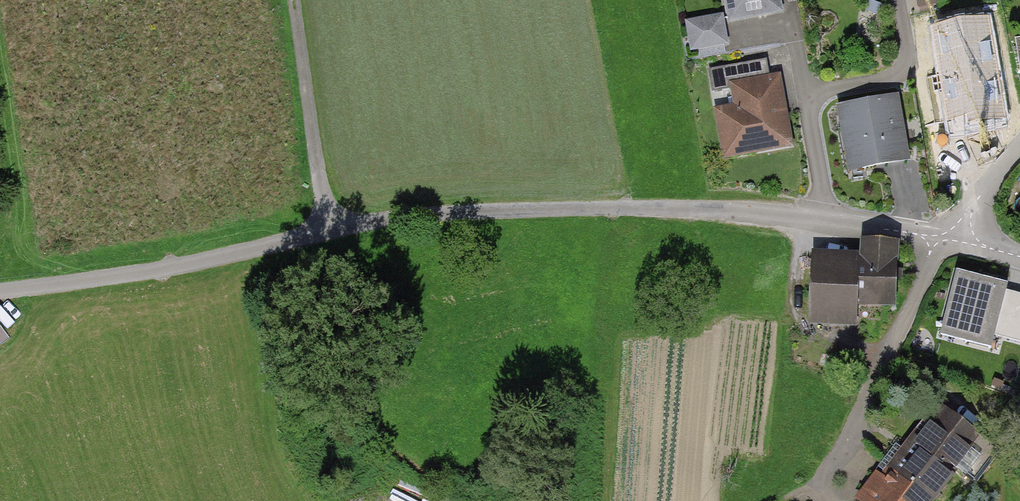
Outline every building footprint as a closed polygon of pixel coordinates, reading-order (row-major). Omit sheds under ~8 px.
[(723,27),(780,17),(777,0),(719,0),(723,27)] [(915,11),(934,7),(933,0),(913,0),(915,11)] [(718,15),(679,21),(685,57),(724,51),(718,15)] [(1011,38),(1017,76),(1019,76),(1019,37),(1011,38)] [(767,60),(709,70),(712,91),(732,88),(734,107),(713,110),(720,159),(793,147),(782,74),(770,75),(767,60)] [(902,94),(834,105),(845,174),(912,164),(902,94)] [(851,255),(802,254),(800,329),(851,331),(852,306),(893,308),(895,242),(852,241),(851,255)] [(956,261),(934,337),(996,350),(1000,335),(1019,340),(1019,292),(1010,289),(1012,275),(956,261)] [(971,439),(930,410),(878,484),(866,476),(851,498),(855,500),(927,500),(971,439)]
